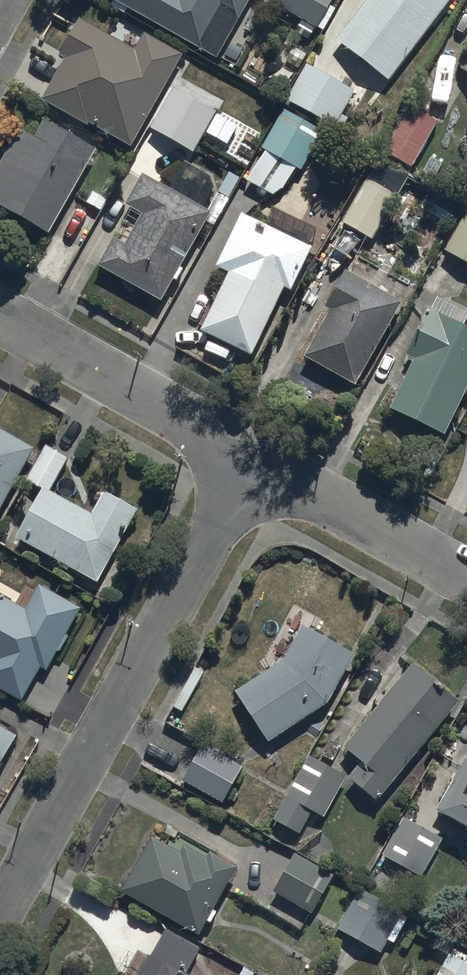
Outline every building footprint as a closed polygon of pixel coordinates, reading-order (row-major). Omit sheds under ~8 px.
[(197,49),(220,10),(237,20),(249,0),(179,0),(178,1),(176,0),(110,0),(197,49)] [(291,8),(323,27),(339,0),(296,0),(291,8)] [(383,3),(380,0),(378,0),(343,43),(388,78),(451,0),(385,0),(383,3)] [(64,60),(71,63),(48,104),(134,152),(185,60),(147,39),(137,56),(83,26),(64,60)] [(351,97),(311,75),(293,107),(332,130),(351,97)] [(214,119),(176,97),(154,135),(192,157),(214,119)] [(443,132),(415,116),(390,159),(418,176),(443,132)] [(323,140),(284,118),(264,153),(303,175),(323,140)] [(95,160),(47,133),(41,144),(28,136),(0,185),(0,209),(51,238),(95,160)] [(209,219),(148,184),(130,215),(149,225),(131,256),(118,249),(104,274),(159,306),(209,219)] [(397,203),(369,187),(347,225),(376,241),(397,203)] [(310,259),(244,228),(222,274),(234,280),(204,340),(249,361),(282,292),(292,296),(310,259)] [(451,256),(466,265),(466,228),(451,256)] [(403,310),(352,281),(332,315),(336,317),(309,363),(357,390),(403,310)] [(435,320),(414,364),(420,367),(397,414),(446,439),(466,397),(466,336),(435,320)] [(35,451),(0,431),(0,512),(35,451)] [(45,446),(25,480),(42,490),(15,538),(98,584),(138,512),(104,493),(92,515),(50,492),(68,460),(45,446)] [(22,703),(41,668),(46,671),(57,651),(60,652),(69,636),(67,635),(81,609),(39,586),(25,611),(0,597),(0,691),(22,703)] [(278,666),(234,693),(268,744),(330,703),(355,656),(304,630),(278,666)] [(412,665),(343,747),(361,764),(348,779),(377,805),(460,704),(412,665)] [(17,737),(0,728),(0,766),(17,737)] [(245,769),(202,743),(178,782),(222,808),(245,769)] [(437,808),(443,811),(440,815),(466,830),(466,754),(437,808)] [(346,776),(308,756),(273,821),(300,835),(312,811),(324,817),(346,776)] [(402,818),(381,855),(421,878),(427,868),(430,870),(437,858),(434,856),(443,840),(423,828),(422,830),(402,818)] [(153,838),(122,892),(200,937),(207,923),(211,925),(217,913),(214,912),(239,869),(209,852),(205,859),(185,847),(181,854),(153,838)] [(296,857),(274,896),(313,917),(334,877),(296,857)] [(359,890),(336,930),(381,954),(388,941),(394,944),(409,917),(359,890)] [(187,974),(201,949),(166,931),(151,957),(149,956),(138,974),(189,974),(187,974)] [(437,974),(466,974),(466,966),(448,955),(437,974)]
